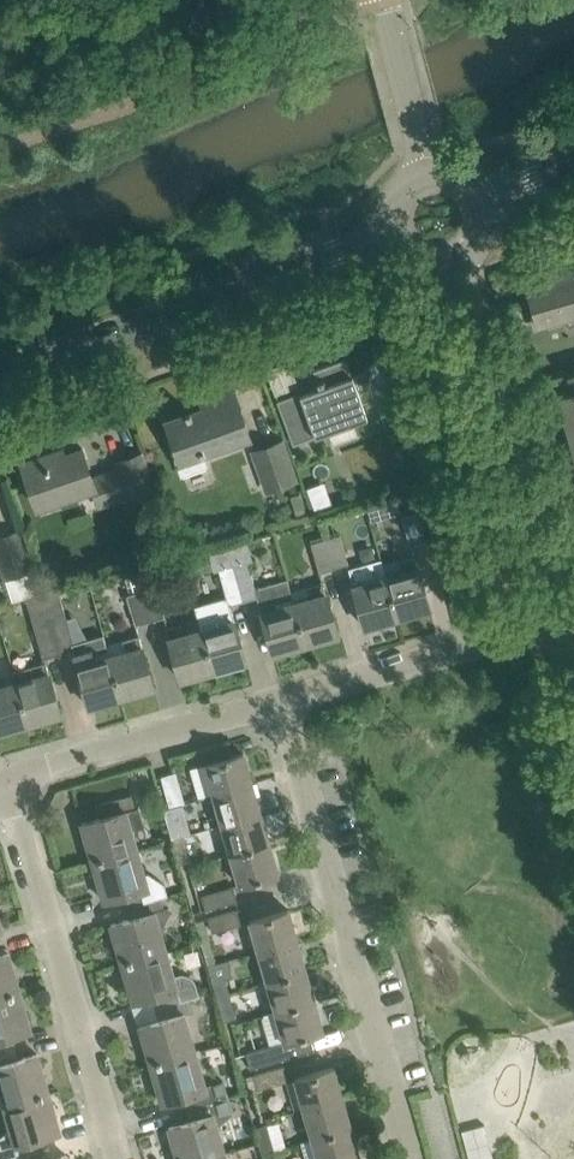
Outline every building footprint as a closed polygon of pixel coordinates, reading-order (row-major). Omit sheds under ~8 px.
[(527,283),(537,317),(561,311),(562,318),(573,315),(573,277),(562,280),(560,273),(550,276),(549,272),(545,274),(546,277),(527,283)] [(314,387),(277,400),(292,444),(349,423),(343,408),(361,401),(355,387),(368,382),(364,370),(351,375),(345,358),(308,372),(314,387)] [(186,414),(166,422),(174,444),(176,449),(171,451),(181,477),(208,467),(203,452),(249,435),(240,410),(232,388),(208,396),(212,405),(191,413),(190,410),(185,412),(186,414)] [(569,429),(573,428),(573,393),(558,397),(559,398),(560,398),(569,429)] [(253,449),(268,491),(296,481),(281,439),(253,449)] [(22,462),(30,485),(35,500),(54,493),(57,500),(92,487),(98,504),(125,495),(116,471),(92,479),(81,448),(47,460),(44,454),(22,462)] [(118,462),(126,484),(129,494),(154,486),(143,453),(118,462)] [(306,488),(315,512),(333,505),(324,481),(306,488)] [(296,516),(306,513),(300,494),(290,497),(296,516)] [(423,511),(429,530),(444,525),(438,507),(423,511)] [(425,541),(417,512),(401,516),(410,546),(425,541)] [(11,600),(39,591),(20,529),(0,535),(0,576),(1,580),(4,579),(11,600)] [(323,539),(332,567),(348,562),(340,533),(323,538),(323,539)] [(323,539),(323,538),(310,542),(319,571),(332,567),(323,539)] [(401,571),(384,576),(396,617),(428,607),(428,609),(429,608),(415,557),(398,561),(401,571)] [(380,559),(348,569),(365,627),(366,626),(366,625),(396,617),(384,576),(380,559)] [(246,560),(231,564),(242,601),(256,597),(272,653),(274,653),(274,652),(304,643),(293,602),(286,578),(254,588),(246,560)] [(36,572),(51,583),(59,572),(44,561),(36,572)] [(225,596),(194,606),(197,618),(212,669),(244,660),(244,662),(245,661),(229,604),(242,601),(231,564),(217,568),(225,596)] [(310,597),(293,602),(304,643),(336,634),(336,635),(337,635),(322,582),(307,587),(310,597)] [(164,616),(155,586),(140,591),(148,620),(164,616)] [(140,591),(126,594),(134,624),(148,620),(140,591)] [(43,657),(58,653),(47,617),(40,594),(26,598),(43,657)] [(60,600),(44,605),(58,653),(72,649),(88,706),(89,706),(89,704),(120,695),(105,644),(102,634),(86,639),(72,643),(60,600)] [(166,627),(174,656),(181,679),(182,679),(182,678),(212,669),(197,618),(166,627)] [(138,635),(105,644),(120,695),(152,687),(152,688),(153,687),(138,635)] [(12,671),(15,681),(27,722),(59,713),(59,714),(60,714),(45,661),(12,671)] [(27,722),(15,681),(0,686),(0,730),(27,722)] [(204,764),(213,794),(252,782),(243,753),(204,764)] [(161,776),(168,799),(170,807),(184,802),(175,772),(161,776)] [(252,782),(213,794),(221,823),(260,812),(252,782)] [(90,855),(92,861),(117,854),(135,849),(129,830),(143,826),(138,808),(135,809),(131,795),(96,805),(100,817),(81,823),(86,838),(95,835),(100,852),(90,855)] [(260,812),(221,823),(230,854),(269,843),(260,812)] [(178,819),(166,823),(170,838),(183,834),(178,819)] [(183,834),(170,838),(178,864),(190,860),(183,834)] [(269,843),(230,854),(239,884),(278,873),(269,843)] [(117,854),(92,861),(94,868),(104,865),(109,882),(99,885),(103,900),(122,895),(126,906),(166,894),(163,883),(147,873),(142,874),(135,849),(117,854)] [(233,886),(203,895),(207,909),(237,900),(233,886)] [(119,956),(121,962),(143,956),(164,950),(157,927),(164,925),(170,913),(169,908),(163,910),(159,897),(166,895),(166,894),(126,906),(129,918),(110,924),(115,939),(124,936),(129,953),(119,956)] [(240,908),(209,917),(213,931),(244,922),(240,908)] [(250,920),(258,951),(297,940),(288,909),(250,920)] [(297,940),(258,951),(267,981),(306,970),(297,940)] [(143,956),(121,962),(123,969),(133,966),(138,983),(128,986),(133,1001),(151,996),(155,1007),(188,997),(199,995),(195,983),(193,979),(191,977),(187,974),(181,973),(178,974),(174,975),(172,977),(164,950),(143,956)] [(19,991),(17,985),(8,987),(3,970),(12,967),(8,952),(0,955),(0,996),(19,991)] [(208,970),(216,996),(228,992),(221,966),(208,970)] [(306,970),(267,981),(275,1011),(314,999),(306,970)] [(14,1046),(11,1035),(31,1030),(26,1014),(16,1017),(11,1000),(21,997),(19,991),(0,996),(0,1050),(14,1046)] [(228,992),(216,996),(223,1021),(236,1017),(228,992)] [(149,1057),(150,1064),(193,1051),(182,1014),(192,1011),(188,997),(155,1007),(158,1020),(139,1025),(144,1040),(153,1037),(158,1055),(149,1057)] [(314,999),(275,1011),(284,1041),(245,1052),(250,1068),(314,1049),(309,1034),(323,1030),(314,999)] [(4,1104),(48,1091),(47,1086),(37,1089),(32,1071),(42,1069),(37,1053),(18,1059),(15,1046),(0,1050),(0,1091),(4,1104)] [(193,1051),(150,1064),(152,1070),(162,1067),(167,1085),(157,1088),(162,1103),(174,1099),(177,1110),(227,1096),(222,1081),(203,1085),(193,1051)] [(257,1087),(287,1078),(283,1064),(253,1073),(257,1087)] [(294,1078),(303,1108),(342,1096),(333,1066),(294,1078)] [(44,1148),(41,1136),(60,1131),(55,1116),(45,1119),(40,1102),(50,1099),(48,1091),(4,1104),(11,1128),(7,1130),(0,1135),(0,1158),(5,1158),(44,1148)] [(177,1110),(181,1123),(168,1126),(173,1142),(182,1139),(187,1156),(178,1158),(197,1158),(201,1158),(222,1152),(215,1127),(232,1113),(227,1096),(177,1110)] [(342,1096),(303,1108),(311,1138),(351,1126),(342,1096)] [(468,1158),(492,1158),(482,1123),(461,1129),(468,1158)] [(255,1127),(263,1152),(274,1148),(267,1124),(255,1127)] [(311,1138),(317,1158),(350,1158),(359,1156),(351,1126),(311,1138)] [(5,1158),(47,1158),(44,1148),(5,1158)] [(265,1158),(277,1158),(274,1148),(263,1152),(265,1158)]
